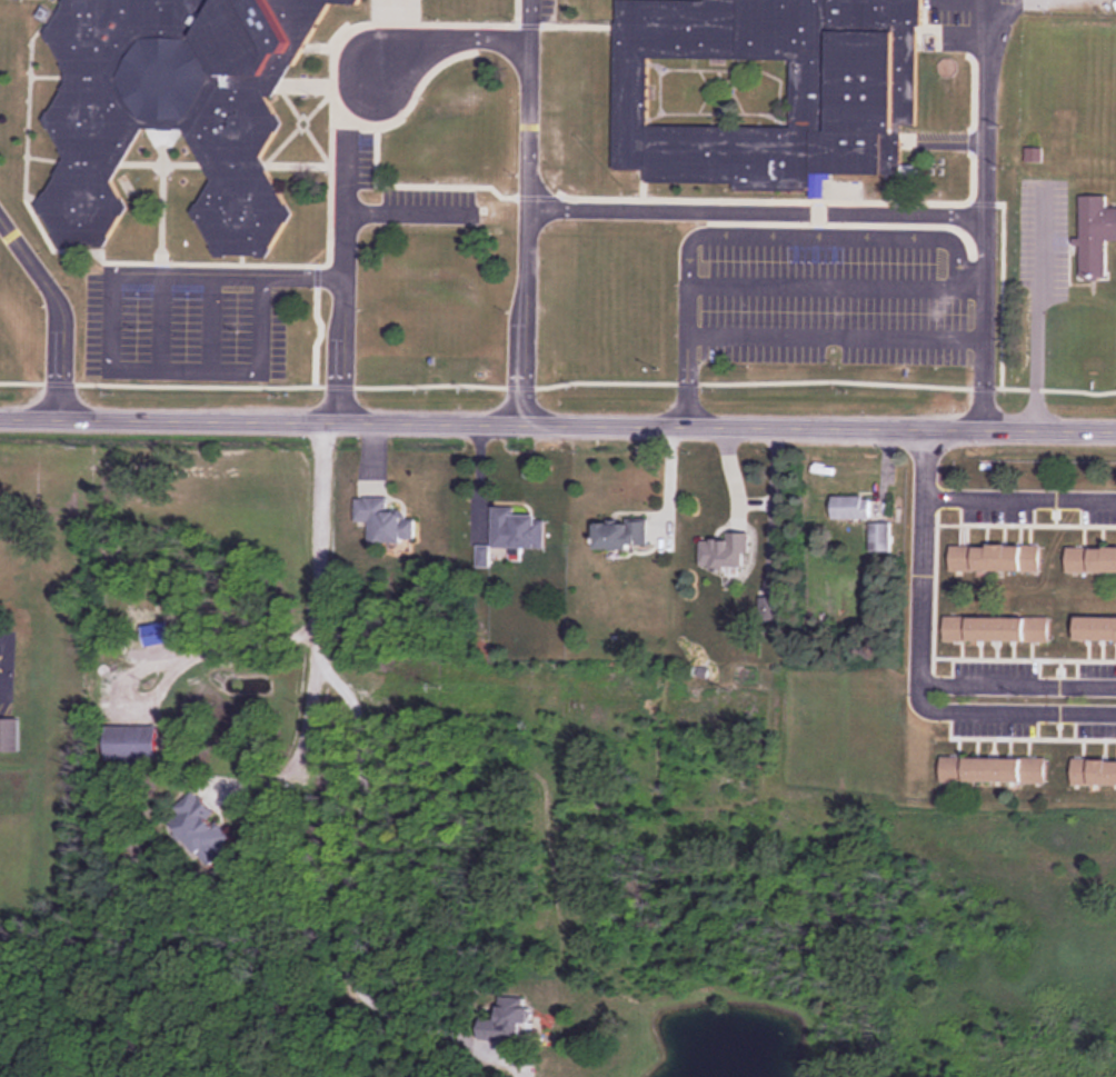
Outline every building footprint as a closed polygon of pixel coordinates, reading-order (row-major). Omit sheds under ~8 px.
[(55,175),(50,183),(49,245),(104,246),(119,221),(120,171),(123,165),(121,165),(143,128),(203,130),(201,255),(266,256),(275,241),(274,95),(332,0),(59,0),(55,175)] [(614,169),(646,169),(646,181),(735,183),(734,190),(812,191),(811,196),(827,197),(827,173),(900,175),(901,125),(917,125),(919,0),(617,0),(614,169)] [(1115,241),(1115,207),(1107,207),(1107,194),(1081,194),(1080,280),(1107,280),(1107,241),(1115,241)] [(871,519),(871,496),(833,496),(833,519),(871,519)] [(369,542),(416,543),(416,514),(388,514),(388,499),(356,499),(356,527),(369,527),(369,542)] [(492,549),(546,549),(546,517),(515,517),(515,507),(492,507),(492,549)] [(596,549),(649,548),(648,520),(595,521),(596,549)] [(871,552),(891,552),(891,523),(871,523),(871,552)] [(748,537),(700,537),(701,569),(748,569),(748,537)] [(950,572),(1041,572),(1041,545),(950,545),(950,572)] [(1066,572),(1115,573),(1115,547),(1067,547),(1066,572)] [(1049,642),(1050,616),(945,615),(944,641),(1049,642)] [(1115,642),(1115,616),(1076,616),(1076,642),(1115,642)] [(0,719),(0,752),(18,752),(18,719),(0,719)] [(105,760),(158,760),(158,727),(105,727),(105,760)] [(940,782),(1045,783),(1046,758),(940,757),(940,782)] [(1115,785),(1115,759),(1072,759),(1072,785),(1115,785)] [(209,865),(236,840),(194,794),(166,818),(209,865)] [(481,1020),(480,1040),(526,1042),(528,999),(500,997),(499,1021),(481,1020)]
